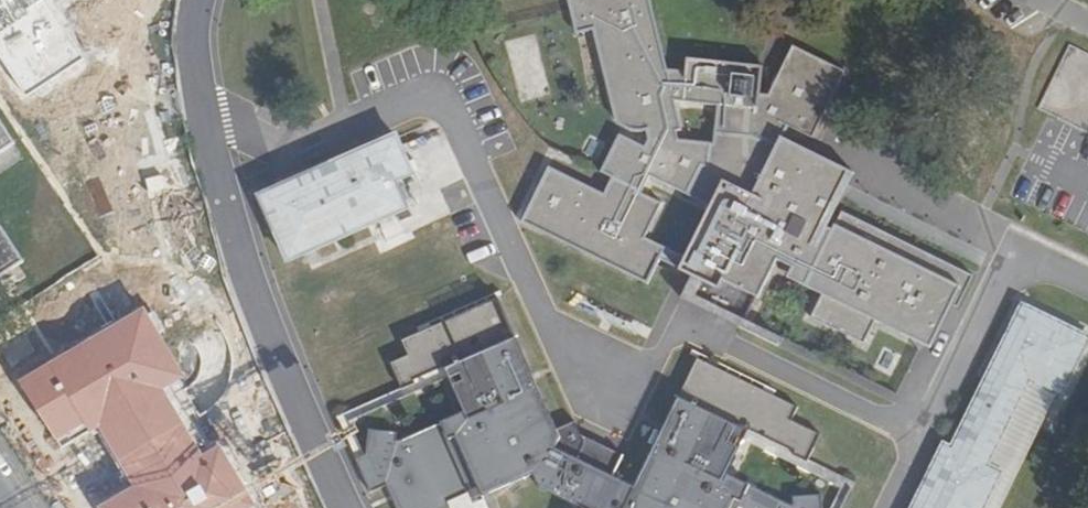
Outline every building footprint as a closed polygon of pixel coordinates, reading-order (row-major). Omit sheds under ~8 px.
[(685,58),(683,71),(666,69),(648,0),(566,0),(574,33),(590,29),(615,125),(634,131),(645,132),(648,140),(644,148),(618,135),(599,173),(610,179),(602,195),(547,168),(519,223),(646,286),(658,261),(691,277),(683,292),(742,321),(774,255),(799,249),(787,272),(817,287),(803,316),(856,342),(868,317),(918,341),(930,316),(933,317),(941,302),(955,309),(971,277),(840,213),(830,231),(820,226),(846,172),(819,159),(816,165),(769,142),(778,124),(810,140),(843,73),(791,47),(766,97),(758,95),(762,67),(685,58)] [(1069,47),(1038,109),(1048,114),(1087,133),(1087,56),(1069,47)] [(13,145),(0,124),(0,153),(13,145)] [(410,174),(395,137),(259,197),(286,261),(404,209),(392,182),(410,174)] [(22,262),(0,229),(0,277),(22,262)] [(697,360),(633,488),(613,479),(623,457),(580,437),(574,423),(555,432),(497,300),(400,343),(407,358),(389,365),(401,392),(416,385),(414,381),(442,369),(462,415),(414,436),(400,443),(396,443),(396,435),(368,433),(365,456),(355,461),(370,496),(386,489),(394,507),(487,507),(486,504),(535,482),(539,489),(566,502),(563,507),(822,507),(821,496),(792,496),(792,503),(789,503),(727,472),(748,429),(794,451),(792,454),(807,462),(820,436),(791,422),(797,408),(697,360)] [(950,450),(985,466),(1027,380),(1059,395),(1087,338),(1021,306),(950,450)] [(950,450),(943,446),(912,507),(981,507),(998,473),(985,466),(950,450)]
